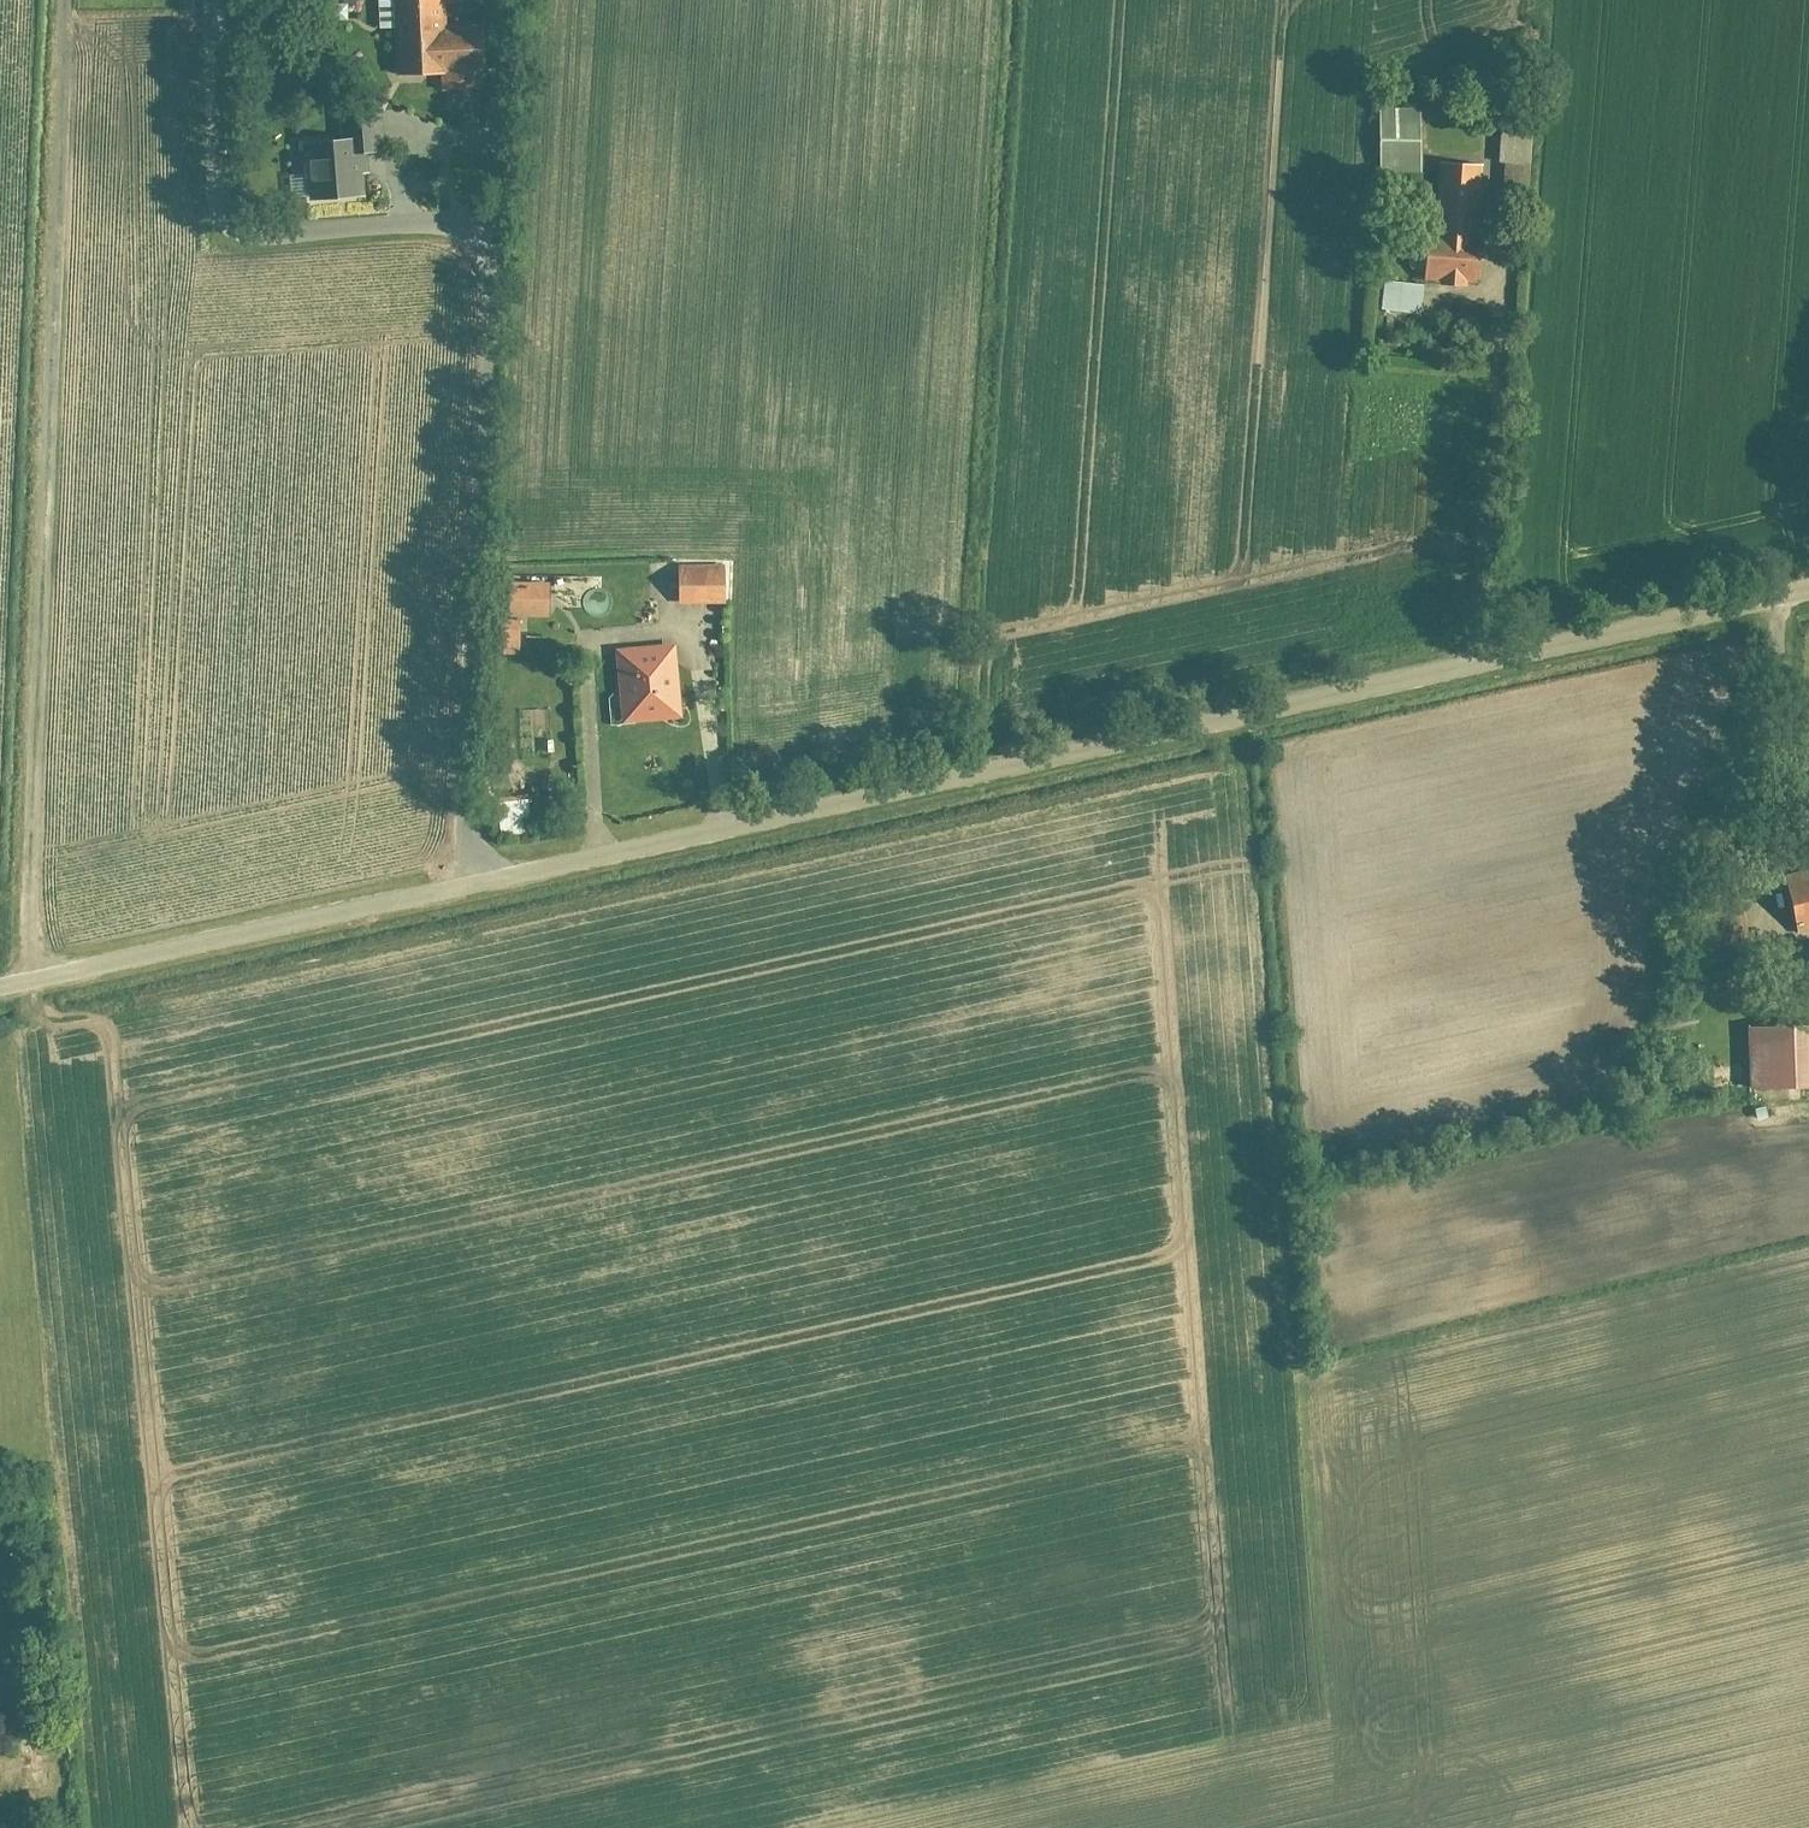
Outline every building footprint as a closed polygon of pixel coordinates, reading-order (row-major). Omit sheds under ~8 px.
[(449,0),(395,0),(398,77),(443,75),(444,99),(484,98),(483,70),(494,69),(493,22),(450,24),(449,0)] [(1493,68),(1490,103),(1525,106),(1528,71),(1493,68)] [(342,114),(344,142),(345,154),(355,153),(379,151),(376,111),(342,114)] [(1383,116),(1380,177),(1417,178),(1419,117),(1383,116)] [(345,154),(344,142),(301,146),(304,179),(311,179),(313,198),(358,195),(355,153),(345,154)] [(1436,166),(1427,286),(1483,291),(1492,170),(1436,166)] [(1383,281),(1380,312),(1422,317),(1425,286),(1383,281)] [(680,568),(680,609),(725,609),(726,568),(680,568)] [(511,590),(511,622),(552,622),(552,590),(511,590)] [(614,655),(622,725),(684,718),(677,648),(614,655)] [(1797,932),(1808,931),(1808,867),(1789,869),(1797,932)] [(1753,1094),(1808,1091),(1808,1026),(1749,1029),(1753,1094)]
